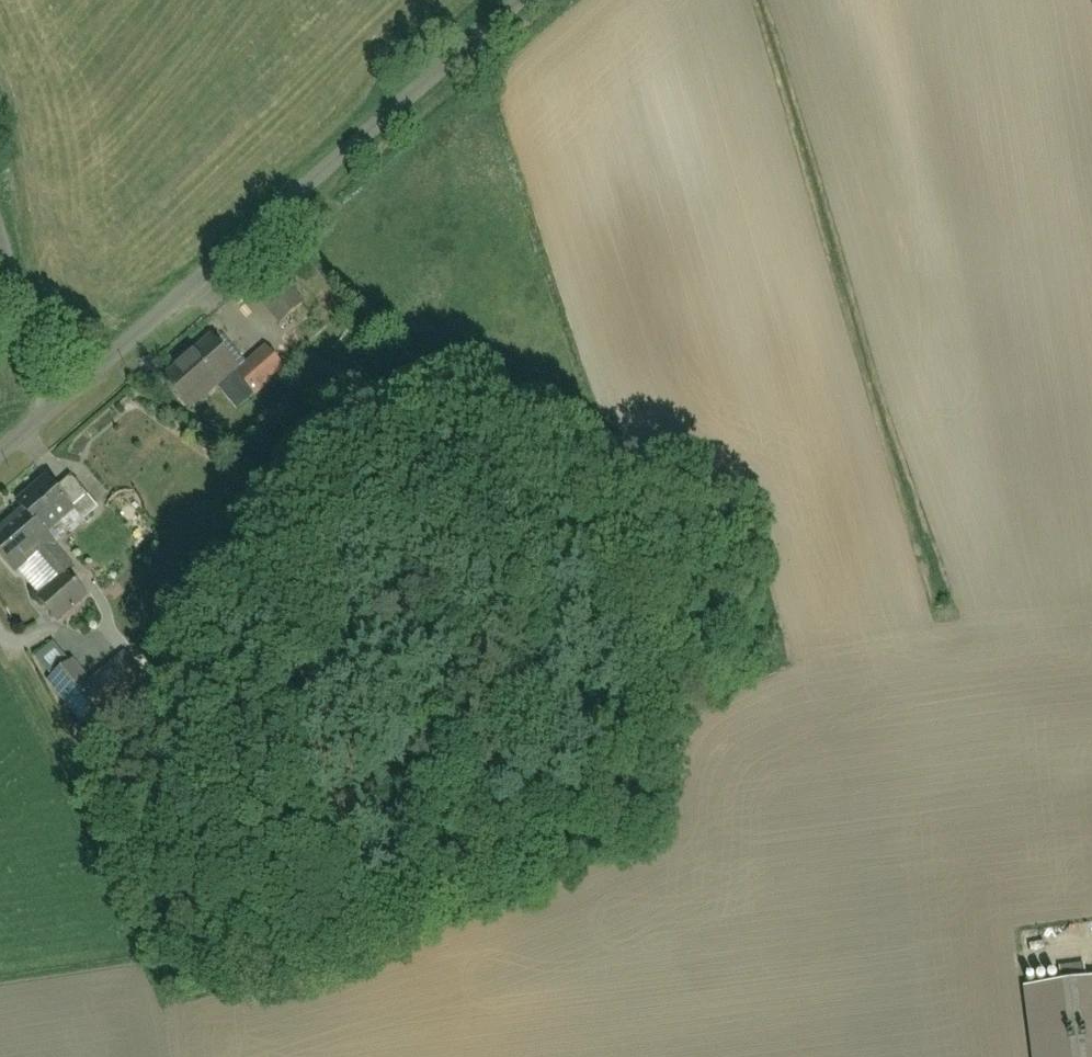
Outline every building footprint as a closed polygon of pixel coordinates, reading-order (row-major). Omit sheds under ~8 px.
[(276,284),(259,300),(283,325),(299,309),(276,284)] [(166,380),(193,410),(239,367),(212,338),(166,380)] [(243,372),(261,394),(290,369),(272,348),(243,372)] [(45,550),(52,544),(42,534),(70,510),(48,485),(17,513),(22,519),(0,539),(0,560),(15,576),(33,560),(45,550)] [(67,574),(45,550),(33,560),(56,586),(37,603),(57,625),(91,595),(70,572),(67,574)] [(54,682),(90,727),(144,684),(128,663),(95,688),(77,664),(54,682)]
